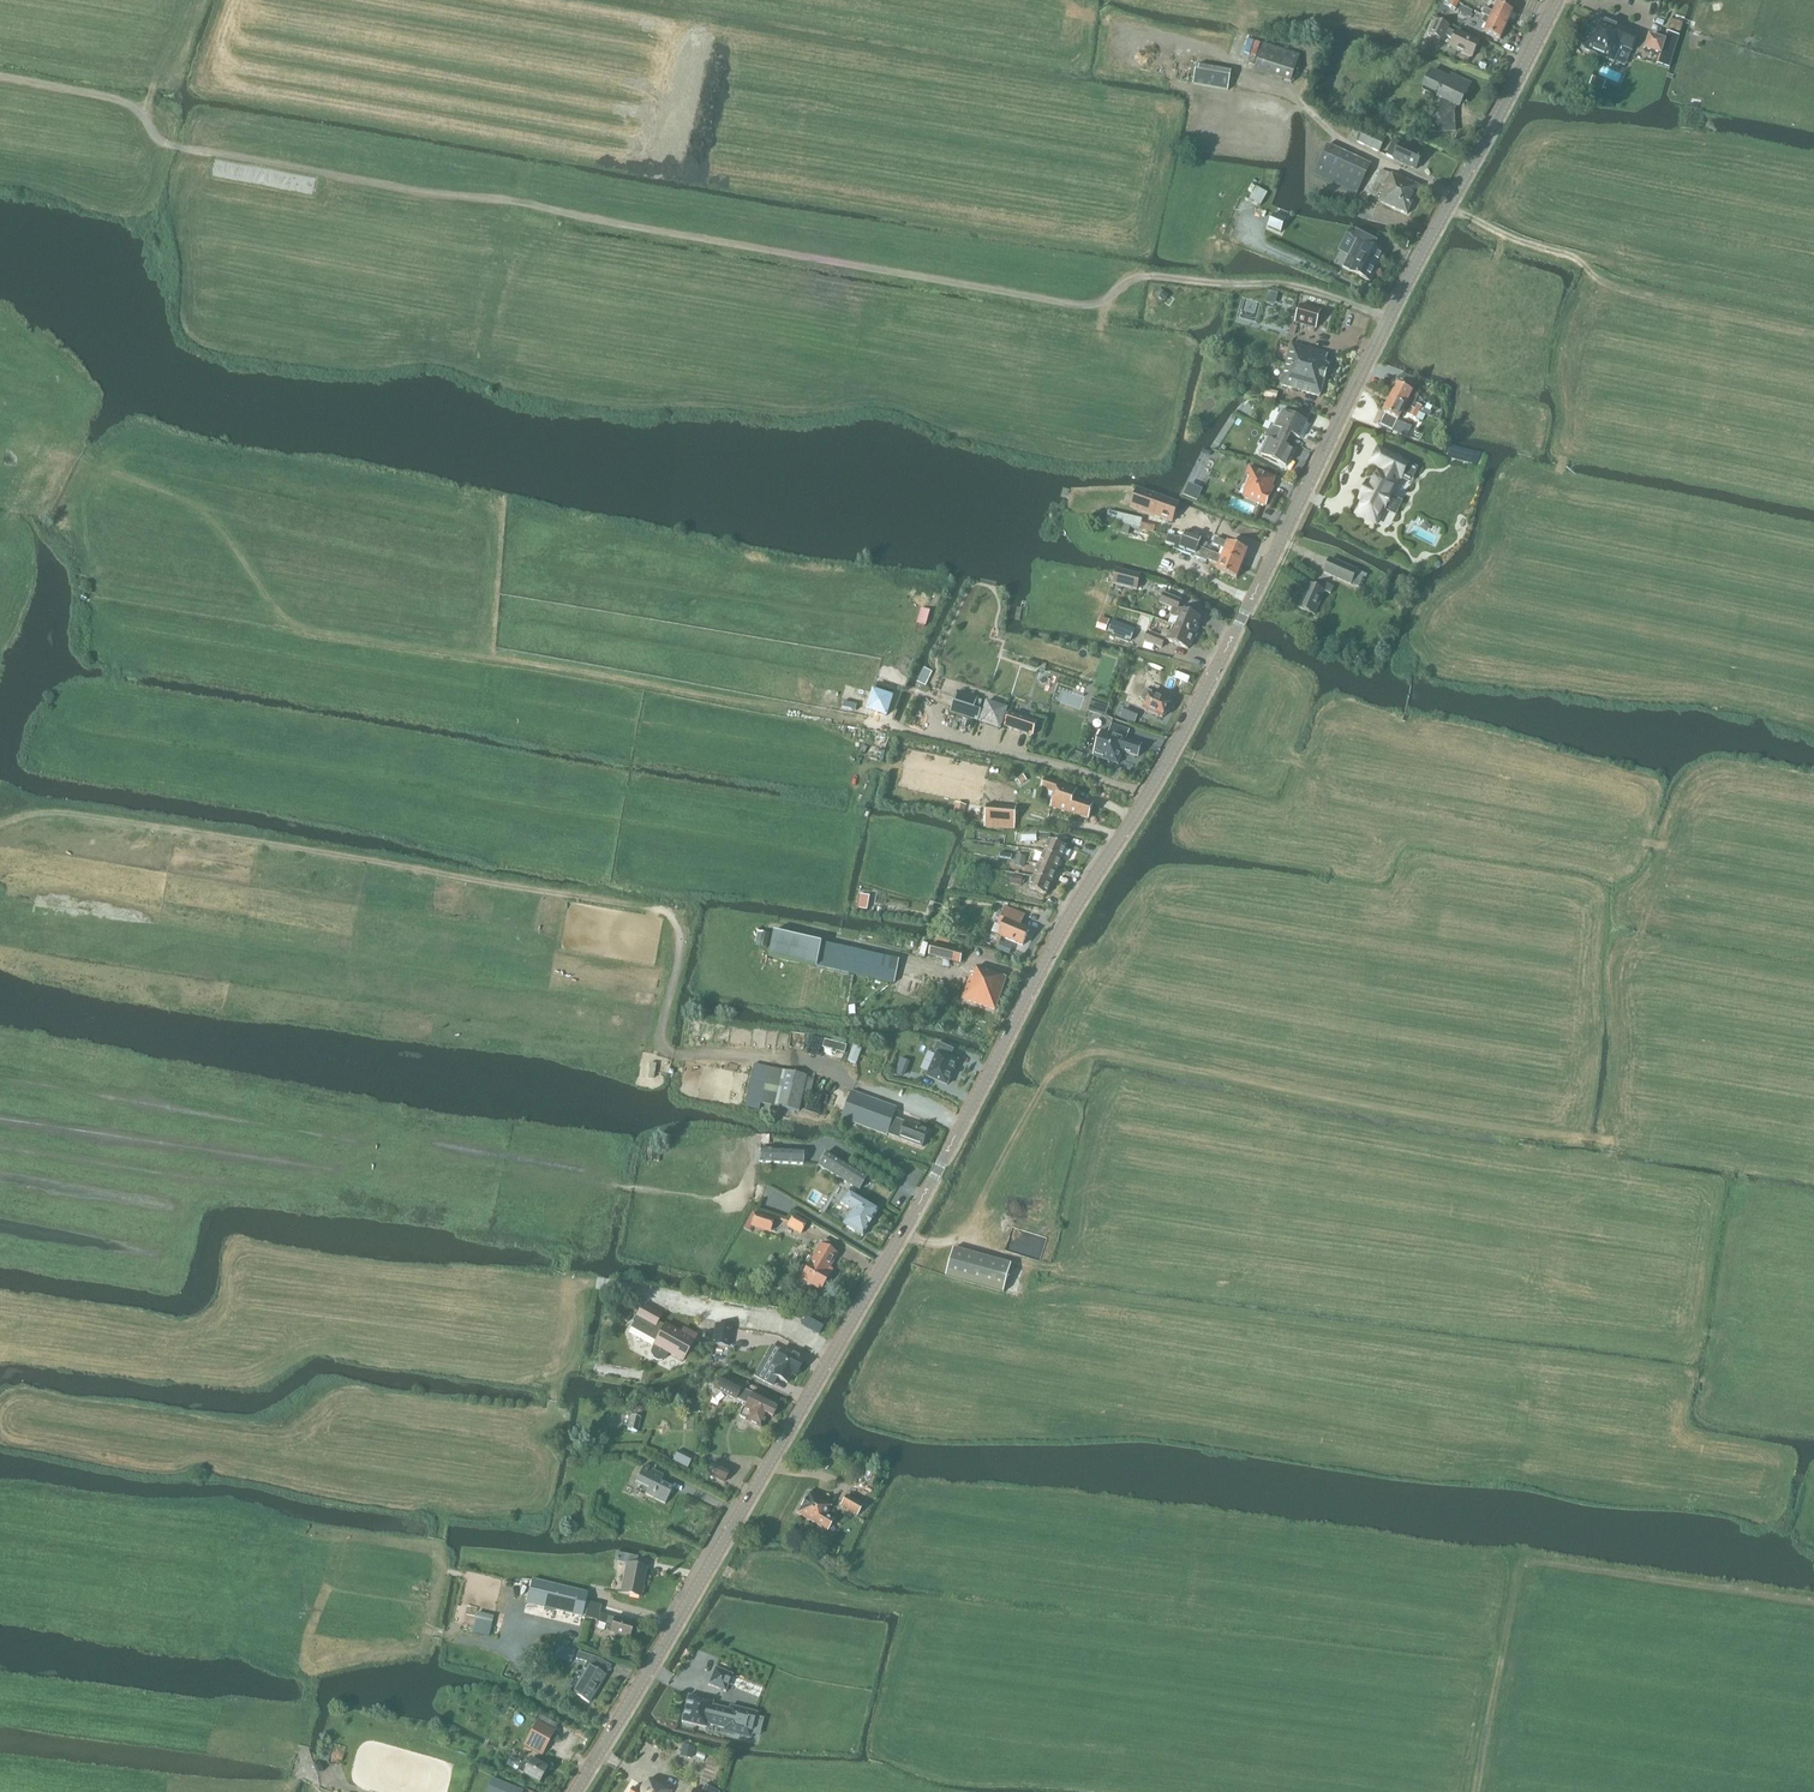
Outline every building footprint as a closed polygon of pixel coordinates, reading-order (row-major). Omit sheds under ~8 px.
[(1458,3),(1452,0),(1451,0),(1449,6),(1456,9),(1458,3)] [(1486,16),(1507,26),(1513,12),(1498,5),(1494,12),(1483,7),(1480,13),(1487,16),(1486,16)] [(1500,40),(1507,26),(1486,16),(1484,22),(1489,24),(1485,33),(1500,40)] [(1640,33),(1597,16),(1584,47),(1616,60),(1622,44),(1634,49),(1640,33)] [(1450,47),(1473,58),(1475,51),(1476,52),(1479,45),(1478,45),(1479,43),(1457,33),(1457,34),(1449,30),(1450,27),(1436,21),(1430,35),(1443,41),(1446,36),(1454,40),(1450,47)] [(1666,41),(1651,35),(1645,48),(1661,54),(1666,41)] [(1264,44),(1255,71),(1255,72),(1292,84),(1301,55),(1264,44)] [(1193,85),(1228,91),(1232,72),(1197,66),(1193,85)] [(1464,99),(1471,84),(1451,75),(1449,79),(1432,71),(1425,86),(1440,93),(1438,97),(1443,100),(1428,133),(1456,131),(1456,130),(1455,130),(1454,119),(1455,119),(1455,112),(1461,99),(1464,99)] [(1602,90),(1606,81),(1593,75),(1589,85),(1602,90)] [(1380,152),(1386,138),(1361,127),(1355,140),(1380,152)] [(1399,144),(1393,158),(1398,160),(1416,169),(1423,155),(1399,144)] [(1357,194),(1371,166),(1327,146),(1314,174),(1357,194)] [(1392,175),(1392,176),(1380,172),(1370,195),(1381,200),(1380,202),(1407,214),(1420,187),(1392,175)] [(1258,182),(1248,200),(1261,206),(1273,183),(1265,179),(1262,184),(1258,182)] [(1287,219),(1274,214),(1268,228),(1281,233),(1287,219)] [(1370,282),(1384,254),(1374,248),(1378,241),(1356,230),(1352,238),(1365,245),(1351,272),(1370,282)] [(1155,295),(1164,302),(1169,295),(1160,289),(1155,295)] [(1301,305),(1296,323),(1316,329),(1321,311),(1301,305)] [(1328,355),(1292,345),(1286,365),(1315,374),(1314,378),(1324,381),(1329,365),(1325,364),(1328,355)] [(1286,365),(1280,385),(1320,397),(1324,381),(1314,378),(1315,374),(1286,365)] [(1406,406),(1413,410),(1419,413),(1422,407),(1409,400),(1413,392),(1397,385),(1391,399),(1406,406)] [(1278,393),(1265,389),(1263,398),(1275,402),(1278,393)] [(1403,413),(1406,406),(1391,399),(1384,412),(1399,420),(1403,413)] [(1417,419),(1419,413),(1413,410),(1410,416),(1417,419)] [(1271,424),(1268,431),(1288,441),(1291,435),(1300,439),(1307,423),(1281,411),(1274,426),(1271,424)] [(1285,447),(1288,441),(1268,431),(1265,438),(1268,439),(1261,454),(1286,466),(1294,451),(1285,447)] [(1402,478),(1409,464),(1379,449),(1371,463),(1385,470),(1383,475),(1378,472),(1371,485),(1368,483),(1360,500),(1363,501),(1357,514),(1376,524),(1383,511),(1384,512),(1392,495),(1391,495),(1399,477),(1402,478)] [(1272,486),(1276,478),(1250,467),(1246,476),(1251,478),(1243,497),(1266,506),(1274,487),(1272,486)] [(1179,505),(1137,490),(1130,509),(1172,524),(1179,505)] [(1140,521),(1106,513),(1104,523),(1116,525),(1130,528),(1138,530),(1140,521)] [(1116,525),(1114,534),(1128,537),(1130,528),(1116,525)] [(1182,541),(1199,547),(1202,537),(1186,531),(1182,541)] [(1237,579),(1242,565),(1223,557),(1199,547),(1182,541),(1168,536),(1166,543),(1175,546),(1174,549),(1207,562),(1207,560),(1219,565),(1217,571),(1237,579)] [(1225,552),(1223,557),(1242,565),(1248,551),(1228,543),(1216,539),(1213,545),(1218,547),(1217,549),(1225,552)] [(1351,585),(1357,572),(1331,560),(1325,573),(1351,585)] [(1113,585),(1123,588),(1138,591),(1141,576),(1116,570),(1113,585)] [(1383,581),(1377,596),(1384,599),(1391,584),(1383,581)] [(1325,592),(1331,595),(1334,588),(1321,582),(1318,589),(1309,585),(1299,608),(1314,615),(1325,592)] [(1173,626),(1196,635),(1200,623),(1199,623),(1201,619),(1177,610),(1181,601),(1164,594),(1160,603),(1173,609),(1169,616),(1176,619),(1173,626)] [(1135,630),(1113,622),(1112,621),(1108,632),(1131,641),(1135,630)] [(1196,635),(1173,626),(1170,633),(1164,630),(1161,637),(1148,632),(1145,642),(1161,648),(1165,640),(1188,649),(1189,646),(1191,646),(1196,635)] [(1148,680),(1135,674),(1134,674),(1126,693),(1148,702),(1144,710),(1162,718),(1163,716),(1166,716),(1167,712),(1166,710),(1169,703),(1151,695),(1153,692),(1145,689),(1145,690),(1144,689),(1148,680)] [(958,690),(951,712),(1002,728),(1009,706),(987,700),(983,710),(976,708),(979,696),(958,690)] [(874,695),(871,704),(887,708),(889,699),(874,695)] [(1103,708),(1092,707),(1091,717),(1102,718),(1103,708)] [(874,708),(871,717),(881,720),(884,711),(874,708)] [(1037,722),(1009,713),(1004,727),(1033,736),(1037,722)] [(1115,763),(1119,765),(1123,752),(1139,757),(1142,746),(1126,740),(1127,739),(1102,731),(1093,756),(1108,761),(1109,763),(1113,765),(1115,763)] [(1056,793),(1051,808),(1069,814),(1070,813),(1089,819),(1094,805),(1074,799),(1077,790),(1045,779),(1041,789),(1056,793)] [(953,814),(964,817),(967,806),(956,803),(953,814)] [(987,805),(985,827),(1015,830),(1017,807),(987,805)] [(1022,832),(1022,842),(1037,842),(1037,832),(1022,832)] [(1045,851),(1045,852),(1061,859),(1067,847),(1050,840),(1047,846),(1042,844),(1040,849),(1045,851)] [(1061,859),(1045,852),(1040,864),(1056,871),(1061,859)] [(1016,866),(1027,867),(1028,855),(1016,855),(1016,866)] [(1051,883),(1056,871),(1040,864),(1035,876),(1051,883)] [(1051,883),(1035,876),(1034,877),(1027,874),(1025,878),(1025,879),(1032,882),(1029,888),(1046,895),(1051,883)] [(1025,878),(1014,876),(1013,884),(1024,886),(1025,879),(1025,878)] [(870,896),(860,894),(857,908),(867,910),(870,896)] [(1024,916),(1005,908),(998,928),(1001,929),(998,937),(1023,947),(1030,931),(1020,926),(1024,916)] [(819,941),(776,933),(774,933),(770,955),(897,982),(902,959),(819,941)] [(1013,948),(1001,943),(998,951),(1010,956),(1013,948)] [(932,945),(929,955),(964,964),(967,954),(932,945)] [(960,985),(956,997),(995,1010),(1006,977),(977,967),(975,975),(971,973),(967,987),(960,985)] [(791,1046),(804,1048),(806,1034),(793,1031),(791,1046)] [(848,1047),(826,1041),(824,1049),(833,1051),(832,1054),(837,1055),(838,1052),(846,1055),(848,1047)] [(938,1053),(927,1077),(947,1086),(958,1061),(950,1058),(953,1050),(938,1043),(934,1052),(938,1053)] [(862,1051),(853,1047),(848,1061),(856,1064),(862,1051)] [(769,1068),(761,1104),(798,1112),(806,1076),(769,1068)] [(923,1147),(929,1131),(906,1123),(903,1129),(891,1125),(897,1108),(852,1091),(842,1119),(887,1136),(888,1134),(900,1139),(923,1147)] [(805,1151),(760,1149),(759,1163),(804,1165),(805,1151)] [(826,1153),(818,1166),(853,1187),(850,1193),(848,1192),(840,1204),(852,1211),(843,1225),(863,1237),(879,1210),(854,1195),(857,1189),(859,1191),(867,1177),(826,1153)] [(770,1233),(775,1220),(775,1219),(755,1213),(751,1228),(770,1233)] [(794,1215),(789,1223),(787,1227),(801,1236),(808,1223),(794,1215)] [(802,1279),(809,1283),(820,1290),(829,1275),(826,1273),(837,1255),(833,1253),(837,1247),(825,1239),(805,1273),(802,1279)] [(954,1249),(947,1276),(1005,1292),(1012,1264),(954,1249)] [(642,1305),(633,1322),(659,1338),(654,1346),(655,1347),(652,1352),(652,1357),(654,1360),(658,1362),(662,1362),(666,1360),(669,1355),(683,1363),(695,1342),(691,1340),(693,1335),(683,1329),(681,1334),(665,1325),(664,1326),(658,1323),(662,1316),(642,1305)] [(826,1322),(809,1313),(802,1325),(819,1335),(826,1322)] [(732,1328),(717,1325),(713,1344),(728,1347),(732,1328)] [(788,1351),(783,1348),(774,1365),(777,1366),(773,1375),(788,1383),(792,1375),(796,1377),(798,1372),(801,1372),(803,1367),(802,1365),(804,1361),(788,1352),(788,1351)] [(772,1418),(777,1407),(751,1394),(750,1394),(729,1385),(730,1383),(720,1378),(715,1390),(725,1394),(746,1405),(745,1408),(743,1407),(739,1417),(745,1420),(745,1421),(761,1429),(767,1415),(772,1418)] [(637,1432),(640,1418),(641,1419),(643,1407),(633,1405),(631,1416),(627,1430),(637,1432)] [(694,1458),(685,1453),(680,1463),(689,1468),(694,1458)] [(651,1464),(649,1469),(644,1466),(636,1483),(648,1489),(645,1495),(665,1505),(673,1489),(661,1483),(664,1476),(653,1471),(655,1466),(651,1464)] [(724,1483),(729,1471),(713,1464),(708,1475),(724,1483)] [(828,1531),(834,1520),(826,1516),(831,1507),(825,1504),(826,1502),(809,1493),(797,1514),(828,1531)] [(857,1516),(863,1506),(846,1496),(840,1507),(857,1516)] [(638,1558),(616,1553),(612,1552),(610,1562),(614,1562),(627,1565),(622,1593),(641,1597),(646,1568),(636,1566),(638,1558)] [(472,1632),(489,1637),(503,1579),(486,1575),(472,1632)] [(582,1617),(588,1593),(532,1580),(526,1603),(582,1617)] [(629,1639),(633,1624),(614,1618),(599,1614),(601,1605),(589,1602),(585,1618),(597,1620),(597,1622),(611,1627),(609,1633),(629,1639)] [(572,1660),(575,1650),(557,1645),(555,1655),(572,1660)] [(578,1652),(576,1659),(587,1663),(585,1670),(587,1671),(573,1693),(589,1703),(606,1676),(591,1667),(594,1657),(578,1652)] [(732,1675),(716,1668),(709,1685),(726,1691),(732,1675)] [(713,1706),(689,1700),(682,1725),(706,1731),(707,1728),(725,1732),(724,1736),(750,1743),(757,1717),(730,1710),(729,1714),(712,1709),(713,1706)] [(537,1723),(525,1743),(544,1753),(555,1732),(537,1723)] [(330,1761),(334,1745),(326,1742),(322,1759),(330,1761)] [(693,1757),(696,1746),(681,1742),(680,1748),(687,1750),(686,1755),(693,1757)] [(531,1760),(529,1763),(525,1761),(519,1772),(523,1774),(540,1783),(547,1769),(531,1760)] [(672,1791),(651,1778),(646,1785),(644,1784),(639,1791),(632,1788),(630,1791),(671,1791),(672,1791)] [(487,1791),(523,1791),(492,1779),(487,1791)]
